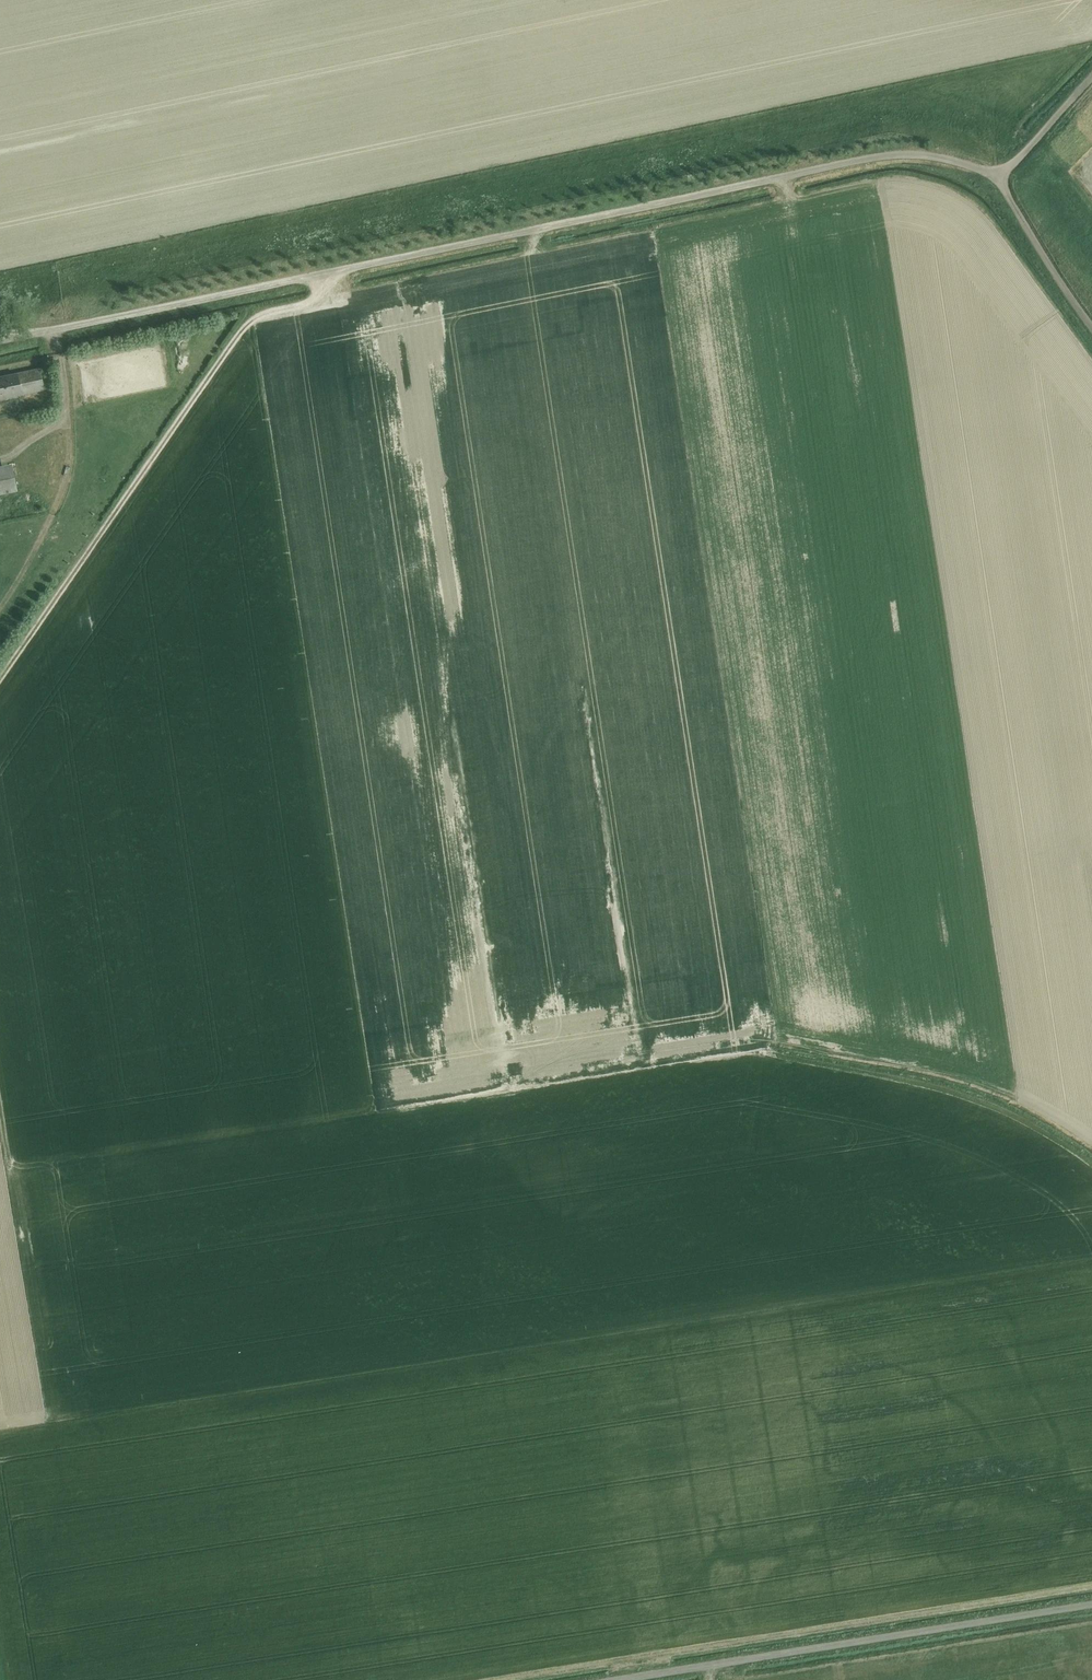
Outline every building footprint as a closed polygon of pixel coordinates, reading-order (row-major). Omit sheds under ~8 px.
[(43,391),(39,369),(0,377),(0,401),(43,391)]
